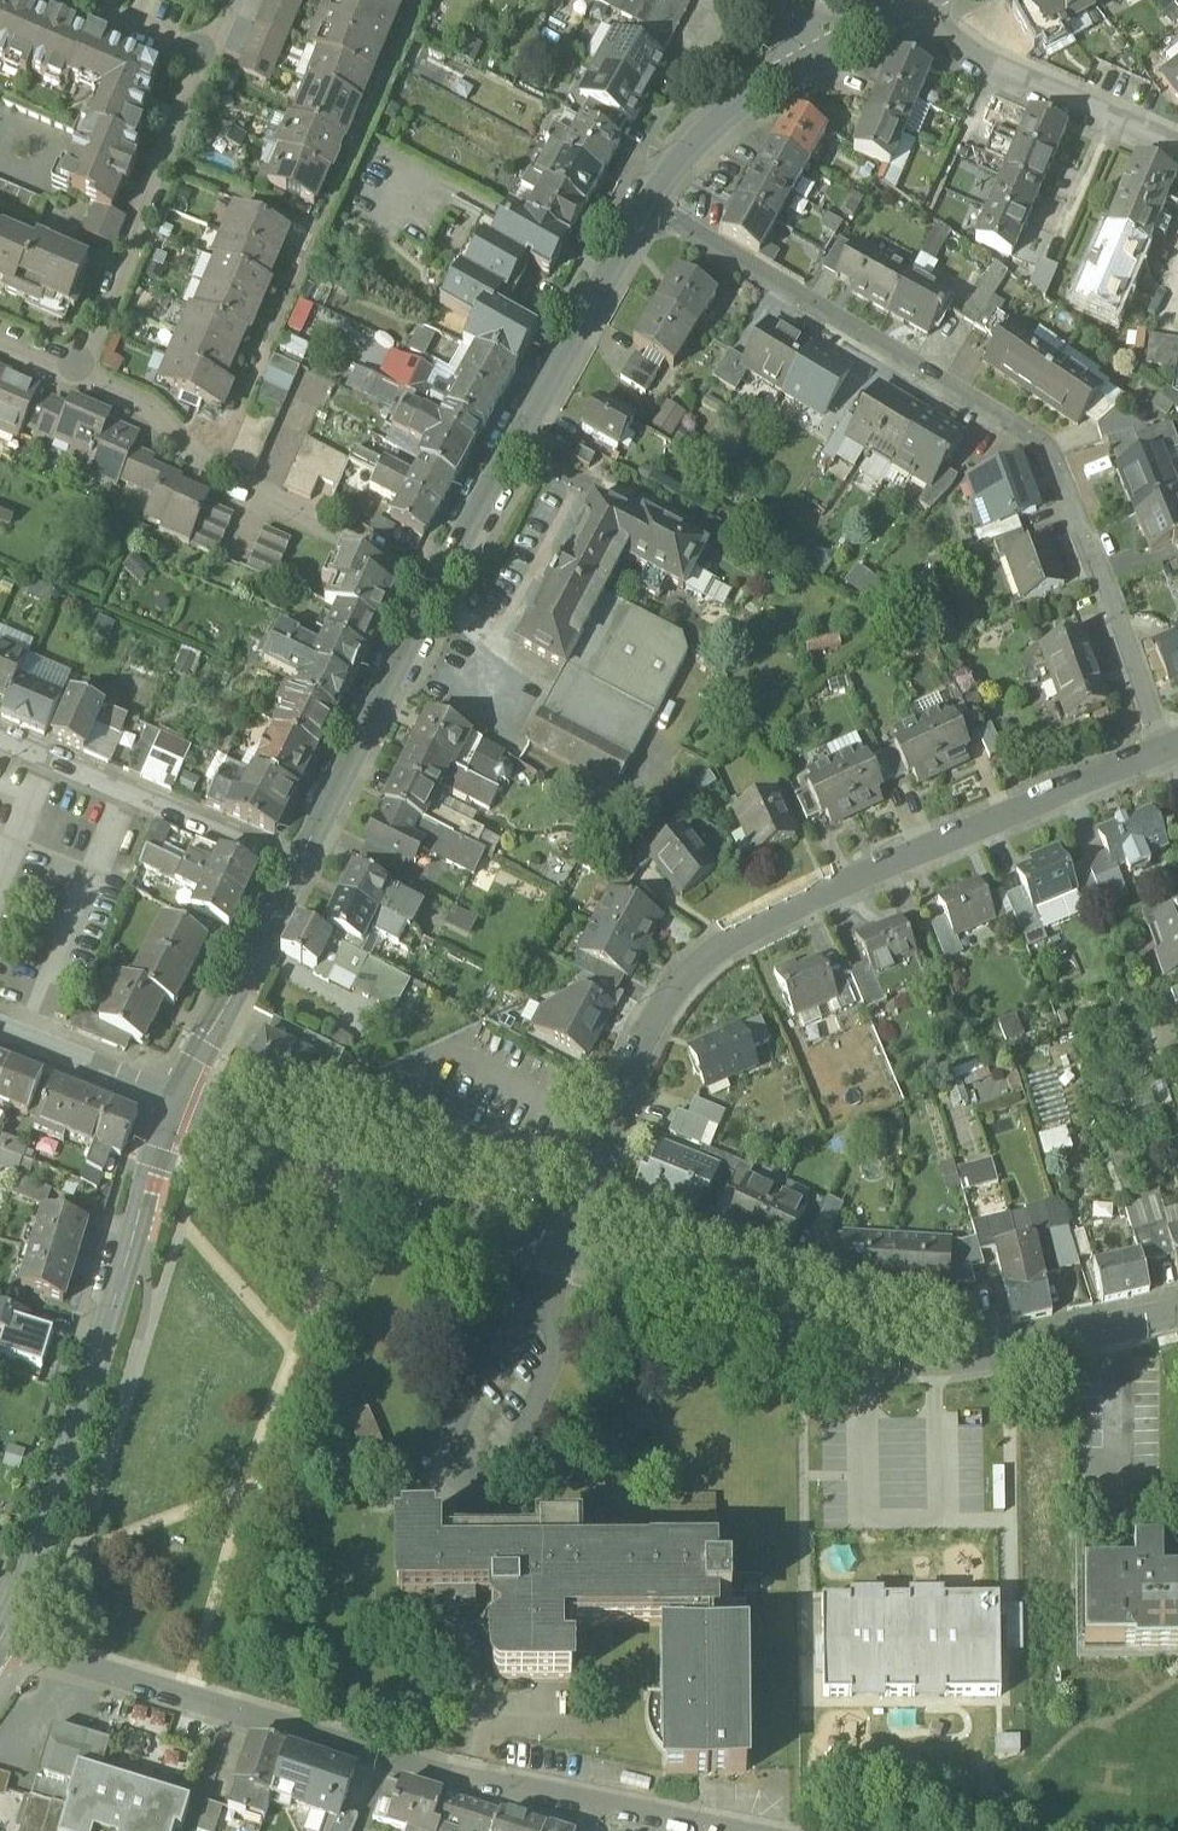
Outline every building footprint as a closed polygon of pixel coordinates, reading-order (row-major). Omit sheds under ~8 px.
[(285,39),(301,0),(270,0),(258,28),(285,39)] [(398,8),(380,0),(336,0),(329,16),(328,16),(321,33),(322,34),(314,52),(323,56),(364,73),(369,63),(374,65),(384,39),(379,37),(383,29),(388,31),(398,8)] [(606,10),(611,0),(595,0),(593,3),(606,10)] [(619,16),(627,0),(611,0),(606,10),(619,16)] [(631,23),(643,0),(627,0),(619,16),(631,23)] [(632,23),(644,30),(651,17),(658,4),(660,0),(643,0),(631,23),(632,23)] [(692,5),(682,0),(660,0),(658,4),(685,18),(692,5)] [(1070,34),(1063,23),(1077,15),(1091,7),(1087,0),(1031,0),(1033,2),(1012,14),(1034,54),(1070,34)] [(1163,17),(1174,9),(1167,0),(1149,0),(1163,17)] [(29,73),(50,22),(49,22),(37,17),(38,13),(12,2),(11,6),(0,1),(0,64),(9,68),(10,65),(23,71),(20,76),(26,79),(29,73)] [(678,31),(685,18),(658,4),(651,17),(678,31)] [(1087,32),(1077,15),(1063,23),(1070,34),(1073,39),(1087,32)] [(671,44),(678,31),(651,17),(645,30),(671,43),(671,44)] [(67,90),(70,84),(69,83),(89,39),(87,38),(75,33),(76,29),(51,18),(49,22),(50,22),(29,73),(67,90)] [(645,30),(644,30),(632,23),(624,39),(661,60),(671,43),(645,30)] [(258,28),(246,56),(273,68),(285,39),(258,28)] [(379,37),(384,39),(388,31),(383,29),(379,37)] [(89,34),(87,38),(89,39),(69,83),(70,84),(80,88),(82,84),(92,89),(93,86),(99,88),(105,102),(102,108),(99,107),(95,117),(91,115),(87,125),(81,123),(77,134),(85,137),(81,146),(78,145),(69,167),(63,164),(60,171),(66,173),(60,187),(91,200),(89,205),(97,208),(111,214),(112,214),(123,188),(126,190),(137,164),(134,162),(140,148),(135,146),(143,129),(139,127),(154,91),(152,90),(159,73),(141,65),(143,62),(106,47),(108,42),(89,34)] [(615,34),(598,66),(648,94),(666,63),(661,60),(624,39),(615,34)] [(1175,71),(1177,68),(1177,50),(1166,59),(1175,71)] [(894,55),(881,87),(916,102),(930,71),(894,55)] [(239,73),(266,84),(273,68),(246,56),(239,73)] [(361,89),(367,74),(364,73),(323,56),(311,84),(316,87),(357,104),(363,90),(361,89)] [(1084,86),(1130,104),(1140,79),(1093,62),(1084,86)] [(369,75),(374,65),(369,63),(364,73),(367,74),(369,75)] [(631,126),(648,94),(598,66),(580,97),(588,102),(626,123),(631,126)] [(1175,71),(1161,81),(1177,102),(1177,68),(1175,71)] [(361,89),(363,90),(369,75),(367,74),(361,89)] [(340,144),(357,104),(316,87),(308,105),(303,103),(293,124),(340,144)] [(881,87),(868,118),(903,134),(905,130),(916,102),(881,87)] [(88,108),(63,98),(52,123),(77,134),(81,123),(88,108)] [(378,138),(383,140),(398,106),(390,102),(388,101),(373,135),(375,136),(378,138)] [(580,118),(618,138),(626,123),(588,102),(580,118)] [(930,108),(916,102),(905,130),(917,136),(930,108)] [(789,114),(772,145),(808,165),(826,133),(790,113),(789,114)] [(1021,135),(1016,147),(1052,162),(1066,129),(1030,114),(1021,135)] [(889,167),(903,134),(868,118),(853,151),(889,167)] [(283,136),(283,137),(277,151),(326,172),(328,173),(330,174),(337,157),(335,156),(340,144),(293,124),(291,123),(286,137),(283,136)] [(570,144),(563,157),(601,178),(619,146),(620,145),(581,124),(581,125),(570,144)] [(998,124),(993,136),(1016,147),(1021,135),(998,124)] [(211,139),(238,150),(244,137),(217,126),(211,139)] [(271,149),(277,151),(283,137),(270,131),(264,146),(271,149)] [(916,140),(903,134),(889,167),(882,182),(894,191),(916,140)] [(551,150),(563,157),(570,144),(553,135),(546,147),(551,150)] [(1012,157),(1016,147),(993,136),(989,147),(1012,157)] [(772,145),(755,175),(791,195),(808,165),(772,145)] [(1038,193),(1052,162),(1016,147),(1012,157),(1002,178),(1038,193)] [(320,186),(326,172),(277,151),(271,149),(263,167),(274,172),(268,187),(314,207),(322,187),(320,186)] [(584,209),(601,178),(563,157),(551,150),(534,181),(546,188),(584,209)] [(1136,160),(1106,230),(1146,247),(1176,178),(1136,160)] [(320,186),(322,187),(328,173),(326,172),(320,186)] [(755,175),(739,203),(775,223),(791,195),(755,175)] [(522,191),(538,200),(546,188),(534,181),(529,178),(522,191)] [(1024,225),(1038,193),(1002,178),(989,209),(1024,225)] [(9,214),(20,189),(8,183),(0,201),(0,210),(9,214)] [(585,209),(584,209),(546,188),(538,200),(528,219),(567,240),(567,241),(585,209)] [(9,214),(22,220),(33,194),(20,189),(9,214)] [(46,200),(33,194),(22,220),(35,225),(46,200)] [(758,254),(775,223),(739,203),(723,234),(758,254)] [(97,208),(91,222),(118,233),(124,219),(112,214),(111,214),(97,208)] [(509,209),(508,211),(567,244),(568,242),(566,241),(567,240),(528,219),(509,209)] [(1010,257),(1024,225),(989,209),(975,242),(1010,257)] [(236,210),(224,236),(277,258),(288,232),(236,210)] [(502,224),(501,224),(560,257),(567,244),(508,211),(502,224)] [(444,285),(450,289),(451,286),(461,270),(465,272),(484,239),(492,243),(501,224),(502,224),(483,214),(444,285)] [(111,248),(118,233),(91,222),(85,236),(111,248)] [(548,278),(560,257),(501,224),(492,243),(484,239),(465,272),(461,270),(451,286),(450,289),(440,306),(475,325),(463,347),(476,353),(516,372),(537,334),(504,316),(494,310),(502,296),(506,298),(525,265),(531,268),(548,278)] [(1115,322),(1146,247),(1106,230),(1075,304),(1115,322)] [(1,235),(0,237),(0,285),(5,287),(2,294),(25,304),(27,300),(42,306),(45,300),(74,312),(85,286),(80,284),(87,268),(46,250),(47,248),(36,243),(33,249),(1,235)] [(266,284),(277,258),(224,236),(214,261),(217,262),(266,284)] [(821,270),(836,279),(853,248),(839,241),(821,270)] [(838,280),(839,277),(841,281),(846,283),(851,282),(854,279),(855,275),(860,278),(851,294),(887,314),(888,312),(909,276),(878,259),(876,261),(853,248),(836,279),(838,280)] [(270,285),(266,284),(217,262),(206,287),(259,310),(270,285)] [(1057,271),(1040,263),(1029,288),(1045,300),(1057,271)] [(995,264),(980,288),(993,297),(1008,273),(995,264)] [(504,316),(531,268),(525,265),(506,298),(502,296),(494,310),(504,316)] [(665,290),(656,305),(690,327),(699,313),(703,315),(715,296),(675,272),(664,289),(665,290)] [(910,273),(909,276),(888,312),(928,335),(933,327),(934,327),(951,296),(910,273)] [(248,335),(259,310),(206,287),(195,313),(245,334),(248,335)] [(961,319),(974,327),(993,297),(980,288),(961,319)] [(1006,305),(993,297),(974,327),(987,335),(1006,305)] [(284,334),(292,338),(308,306),(298,301),(284,334)] [(695,329),(690,327),(656,305),(634,341),(648,350),(665,361),(673,365),(695,329)] [(239,346),(245,334),(195,313),(192,311),(181,336),(228,356),(233,343),(239,346)] [(748,371),(783,393),(810,347),(795,338),(794,339),(768,323),(746,361),(742,368),(748,371)] [(984,362),(1032,395),(1058,358),(1009,325),(984,362)] [(410,352),(423,357),(433,338),(420,332),(410,352)] [(302,356),(306,343),(280,335),(276,348),(302,356)] [(222,369),(228,356),(181,336),(170,361),(223,384),(228,371),(222,369)] [(1165,339),(1149,337),(1145,363),(1161,365),(1162,365),(1161,375),(1174,378),(1177,353),(1177,341),(1165,339)] [(228,356),(234,359),(239,346),(233,343),(228,356)] [(1066,346),(1058,358),(1102,389),(1106,384),(1108,381),(1099,374),(1101,370),(1066,346)] [(850,371),(810,347),(783,393),(823,416),(839,389),(850,371)] [(660,369),(665,361),(648,350),(643,359),(660,369)] [(712,378),(735,392),(748,371),(742,368),(746,361),(729,351),(712,378)] [(459,385),(463,387),(497,406),(503,396),(516,372),(476,353),(459,385)] [(635,354),(628,365),(653,381),(660,369),(643,359),(635,354)] [(234,359),(228,356),(222,369),(228,371),(234,359)] [(273,357),(261,383),(250,409),(276,421),(288,395),(289,391),(300,369),(273,357)] [(1102,389),(1058,358),(1032,395),(1077,426),(1083,416),(1098,396),(1102,389)] [(366,374),(373,378),(407,394),(420,366),(406,360),(398,378),(372,364),(366,374)] [(231,387),(223,384),(170,361),(159,386),(220,412),(231,387)] [(645,394),(653,381),(628,365),(620,378),(645,394)] [(445,413),(448,414),(455,401),(426,387),(433,372),(420,366),(407,394),(411,396),(445,413)] [(352,394),(363,399),(373,378),(366,374),(363,373),(352,394)] [(19,437),(39,390),(0,374),(0,429),(19,437)] [(411,396),(407,394),(373,378),(363,399),(393,414),(397,407),(403,411),(406,405),(411,396)] [(1125,397),(1106,384),(1102,389),(1098,396),(1116,409),(1125,397)] [(463,387),(455,401),(448,414),(483,432),(497,406),(463,387)] [(893,465),(896,461),(924,415),(879,388),(859,422),(849,438),(865,448),(871,451),(893,465)] [(839,389),(823,416),(817,426),(833,436),(836,431),(846,414),(856,399),(839,389)] [(1126,415),(1116,409),(1098,396),(1083,416),(1096,425),(1126,415)] [(66,410),(68,406),(51,398),(49,403),(66,410)] [(69,404),(110,421),(112,417),(71,399),(69,404)] [(652,423),(671,435),(685,412),(666,400),(652,423)] [(581,430),(617,450),(633,421),(597,401),(581,430)] [(46,435),(55,439),(67,410),(66,410),(49,403),(37,431),(46,435)] [(85,471),(117,485),(120,479),(126,463),(112,457),(123,432),(108,426),(110,421),(69,404),(68,406),(66,410),(67,410),(55,439),(73,447),(90,454),(88,459),(90,460),(87,466),(85,471)] [(393,414),(469,456),(483,432),(448,414),(445,413),(440,423),(406,405),(403,411),(397,407),(393,414)] [(275,423),(250,409),(227,461),(254,473),(275,423)] [(1102,441),(1107,439),(1142,428),(1136,412),(1126,415),(1096,425),(1102,441)] [(418,462),(422,464),(454,482),(469,456),(393,414),(389,421),(396,425),(392,432),(425,450),(418,462)] [(846,414),(836,431),(849,438),(859,422),(846,414)] [(924,415),(896,461),(913,471),(910,475),(928,486),(931,487),(942,468),(945,464),(947,466),(964,438),(924,415)] [(123,432),(137,438),(138,439),(140,434),(110,421),(108,426),(123,432)] [(385,428),(392,432),(396,425),(389,421),(385,428)] [(1144,427),(1142,428),(1107,439),(1113,454),(1138,444),(1143,457),(1159,450),(1160,454),(1161,454),(1174,449),(1166,429),(1148,437),(1144,427)] [(1174,449),(1177,447),(1177,442),(1171,427),(1166,429),(1174,449)] [(44,440),(46,435),(37,431),(30,447),(39,451),(44,440)] [(822,455),(834,462),(836,459),(849,438),(836,431),(833,436),(822,455)] [(112,457),(126,463),(131,452),(137,438),(123,432),(112,457)] [(71,451),(73,447),(55,439),(46,435),(44,440),(53,444),(53,443),(71,451)] [(310,501),(319,480),(331,452),(305,438),(283,489),(310,501)] [(852,469),(865,448),(849,438),(836,459),(852,469)] [(1113,454),(1118,467),(1143,457),(1138,444),(1113,454)] [(73,447),(71,451),(68,458),(87,466),(90,460),(88,459),(90,454),(73,447)] [(1174,449),(1161,454),(1168,471),(1177,467),(1177,447),(1174,449)] [(350,461),(378,476),(383,463),(355,449),(350,461)] [(572,460),(589,469),(595,458),(578,449),(572,460)] [(1137,512),(1177,496),(1168,472),(1168,471),(1161,454),(1160,454),(1159,450),(1143,457),(1118,467),(1137,513),(1137,512)] [(881,486),(883,482),(893,465),(871,451),(858,472),(881,486)] [(153,462),(131,452),(126,463),(120,479),(142,488),(150,470),(153,462)] [(350,461),(331,452),(319,480),(338,488),(350,461)] [(893,465),(910,475),(913,471),(896,461),(893,465)] [(378,476),(407,492),(414,479),(383,463),(378,476)] [(422,464),(414,479),(407,492),(439,509),(454,482),(422,464)] [(985,499),(995,525),(1017,517),(1036,510),(1019,464),(970,482),(977,502),(985,499)] [(900,492),(910,475),(893,465),(883,482),(900,492)] [(1168,471),(1168,472),(1177,496),(1177,467),(1168,471)] [(918,504),(929,511),(951,488),(958,477),(942,468),(931,487),(928,486),(918,504)] [(159,534),(188,547),(189,546),(206,504),(207,502),(163,483),(166,476),(150,470),(142,488),(155,494),(150,505),(168,513),(162,525),(159,534)] [(117,485),(85,471),(83,475),(116,489),(118,485),(117,485)] [(387,498),(400,505),(407,492),(378,476),(370,490),(387,499),(387,498)] [(439,509),(407,492),(400,505),(391,520),(423,538),(439,509)] [(1177,496),(1137,512),(1141,522),(1139,523),(1151,552),(1172,543),(1173,544),(1176,543),(1177,542),(1176,541),(1177,541),(1177,496)] [(517,644),(564,669),(604,596),(623,559),(646,571),(637,588),(659,600),(668,582),(683,590),(684,589),(694,570),(706,548),(688,539),(692,532),(662,516),(658,524),(628,508),(624,515),(593,499),(582,520),(584,521),(562,562),(557,559),(546,580),(552,583),(530,624),(528,623),(517,644)] [(189,546),(215,557),(233,516),(206,504),(189,546)] [(168,513),(150,505),(145,517),(162,525),(168,513)] [(1017,517),(995,525),(975,532),(981,546),(994,541),(1022,531),(1017,517)] [(246,570),(273,582),(291,541),(264,529),(246,570)] [(765,549),(798,567),(809,550),(776,530),(765,549)] [(1028,547),(1022,531),(994,541),(1000,559),(1007,556),(1007,554),(1028,547)] [(1007,556),(1023,599),(1064,584),(1047,539),(1028,547),(1007,554),(1007,556)] [(821,576),(830,563),(815,552),(806,566),(821,576)] [(331,608),(337,611),(379,628),(394,591),(384,587),(389,574),(378,569),(342,553),(333,573),(336,574),(332,585),(340,589),(331,608)] [(684,589),(702,598),(712,580),(694,570),(684,589)] [(542,709),(543,709),(632,757),(687,656),(682,637),(604,596),(564,669),(542,709)] [(327,636),(326,637),(365,656),(379,628),(337,611),(332,621),(334,622),(326,636),(327,636)] [(272,646),(312,666),(319,650),(298,639),(299,637),(281,628),(271,646),(272,646)] [(1049,643),(1062,678),(1097,665),(1085,630),(1049,643)] [(326,637),(319,650),(312,666),(350,685),(365,656),(326,637)] [(1177,679),(1177,648),(1175,641),(1174,641),(1155,649),(1169,682),(1177,679)] [(264,663),(303,683),(312,666),(272,646),(264,663)] [(9,702),(18,680),(25,664),(5,655),(5,654),(0,652),(0,698),(9,702)] [(1111,702),(1097,665),(1062,678),(1075,715),(1111,702)] [(350,685),(312,666),(303,683),(298,694),(336,714),(337,713),(350,685)] [(61,698),(18,680),(9,702),(1,719),(44,737),(44,738),(61,698)] [(285,713),(277,727),(319,748),(336,714),(298,694),(289,690),(288,691),(279,710),(285,713)] [(84,754),(96,725),(103,710),(72,696),(53,741),(84,754)] [(913,708),(919,723),(944,711),(937,697),(913,708)] [(614,790),(632,757),(543,709),(525,742),(614,790)] [(126,719),(103,710),(96,725),(120,734),(126,719)] [(949,722),(944,711),(919,723),(942,773),(968,761),(963,750),(968,748),(967,747),(955,721),(954,720),(949,722)] [(955,721),(967,747),(981,741),(977,733),(968,714),(955,721)] [(412,751),(452,771),(461,755),(470,736),(428,715),(410,750),(412,751)] [(917,785),(942,773),(919,723),(894,735),(899,746),(894,748),(894,749),(907,776),(912,774),(917,785)] [(316,754),(319,748),(277,727),(274,733),(275,733),(316,754)] [(981,741),(989,759),(1003,752),(991,727),(977,733),(981,741)] [(127,773),(141,779),(152,752),(160,735),(160,734),(147,729),(127,773)] [(267,748),(266,747),(262,754),(259,760),(261,761),(254,775),(296,795),(316,754),(275,733),(267,748)] [(826,749),(833,763),(857,752),(863,763),(868,760),(856,735),(826,749)] [(470,736),(461,755),(473,761),(465,777),(479,784),(494,792),(497,783),(505,784),(510,779),(511,771),(505,765),(499,765),(505,754),(470,736)] [(257,751),(262,754),(266,747),(260,745),(257,751)] [(894,749),(881,755),(893,782),(907,776),(894,749)] [(225,763),(244,771),(247,765),(241,763),(245,756),(231,750),(225,763)] [(440,787),(470,802),(479,784),(465,777),(452,771),(412,751),(399,778),(435,797),(440,787)] [(166,758),(152,752),(141,779),(154,785),(166,758)] [(868,761),(868,760),(863,763),(857,752),(833,763),(832,764),(856,814),(881,802),(876,791),(881,789),(880,788),(868,761)] [(452,771),(465,777),(473,761),(461,755),(452,771)] [(880,788),(893,782),(881,755),(868,761),(880,788)] [(831,826),(856,814),(832,764),(807,775),(812,786),(807,789),(808,790),(820,816),(820,817),(826,815),(831,826)] [(224,769),(215,787),(283,821),(296,795),(254,775),(251,781),(224,769)] [(189,795),(195,782),(180,775),(174,788),(189,795)] [(388,806),(423,823),(435,797),(399,778),(385,804),(388,806)] [(494,792),(479,784),(470,802),(490,811),(498,794),(494,792)] [(275,837),(283,821),(215,787),(206,807),(275,837)] [(794,796),(807,822),(820,816),(808,790),(794,796)] [(734,810),(756,856),(795,838),(773,792),(734,810)] [(443,801),(435,797),(423,823),(427,826),(475,850),(484,833),(439,810),(443,801)] [(408,865),(416,848),(407,844),(415,828),(424,832),(427,826),(423,823),(388,806),(378,825),(376,824),(366,844),(405,864),(408,865)] [(1114,871),(1116,870),(1127,865),(1129,869),(1146,862),(1144,858),(1166,849),(1149,811),(1098,833),(1111,863),(1114,871)] [(146,851),(159,858),(166,840),(170,830),(157,825),(146,851)] [(475,850),(427,826),(424,832),(415,828),(407,844),(416,848),(449,865),(447,869),(471,881),(484,855),(475,850)] [(635,840),(648,856),(665,843),(652,826),(635,840)] [(682,829),(665,843),(648,856),(653,862),(682,898),(716,871),(682,829)] [(606,870),(630,886),(639,873),(653,862),(648,856),(635,840),(628,846),(624,852),(620,849),(606,870)] [(196,841),(183,869),(206,881),(244,899),(258,869),(220,851),(196,841)] [(359,858),(398,877),(405,864),(366,844),(359,858)] [(159,858),(146,851),(139,867),(161,878),(168,862),(159,858)] [(1082,908),(1081,905),(1067,874),(1057,851),(1041,857),(1044,862),(1033,866),(1016,873),(1024,891),(1038,922),(1039,925),(1040,925),(1047,929),(1080,916),(1081,908),(1082,908)] [(161,878),(175,885),(183,869),(168,862),(161,878)] [(1111,863),(1089,872),(1100,897),(1102,902),(1125,892),(1116,870),(1114,871),(1111,863)] [(1081,905),(1100,897),(1089,872),(1086,866),(1067,874),(1081,905)] [(175,885),(199,896),(206,881),(183,869),(175,885)] [(340,898),(375,916),(387,893),(389,888),(354,870),(340,898)] [(244,899),(206,881),(199,896),(192,911),(230,929),(244,899)] [(947,921),(954,937),(955,937),(969,931),(969,930),(993,920),(994,920),(979,883),(977,884),(978,884),(940,901),(939,900),(938,901),(947,921)] [(1007,899),(1020,930),(1038,922),(1024,891),(1007,899)] [(420,910),(387,893),(375,916),(404,931),(409,933),(420,910)] [(610,893),(592,927),(641,953),(658,921),(632,907),(633,905),(610,893)] [(1154,923),(1177,914),(1177,897),(1149,908),(1154,923)] [(368,931),(375,916),(340,898),(339,898),(324,928),(361,946),(368,931)] [(450,910),(445,929),(470,935),(475,916),(450,910)] [(1163,974),(1177,969),(1177,914),(1154,923),(1164,951),(1156,954),(1163,974)] [(176,928),(202,940),(208,928),(182,916),(176,928)] [(368,931),(397,946),(404,931),(375,916),(368,931)] [(162,921),(131,985),(136,987),(168,923),(162,921)] [(872,975),(873,975),(893,966),(916,955),(901,921),(876,932),(874,929),(855,938),(867,964),(872,975)] [(932,927),(943,952),(958,945),(955,937),(954,937),(947,921),(932,927)] [(131,1041),(143,1047),(164,1004),(174,1008),(206,943),(202,940),(176,928),(168,923),(136,987),(131,985),(122,980),(100,1024),(99,1025),(108,1030),(131,1041)] [(281,954),(316,972),(322,960),(331,942),(296,924),(281,953),(281,954)] [(626,981),(641,953),(592,927),(577,955),(597,965),(624,979),(626,981)] [(322,960),(340,969),(347,966),(350,961),(355,964),(359,956),(331,942),(322,960)] [(340,969),(371,985),(381,968),(359,956),(355,964),(350,961),(347,966),(340,969)] [(340,969),(322,960),(316,972),(313,977),(331,986),(340,969)] [(776,974),(794,1018),(835,1001),(839,1010),(854,1005),(842,977),(829,982),(819,960),(818,961),(819,962),(796,971),(794,966),(776,974)] [(848,972),(866,1013),(887,1004),(884,999),(873,975),(872,975),(867,964),(848,972)] [(597,965),(590,979),(616,993),(624,979),(597,965)] [(904,990),(893,966),(873,975),(884,999),(904,990)] [(609,1008),(616,993),(590,979),(586,977),(573,983),(579,996),(583,994),(609,1008)] [(610,1009),(610,1010),(616,1013),(625,997),(616,993),(609,1008),(610,1009)] [(530,1031),(584,1061),(599,1034),(597,1033),(610,1010),(610,1009),(609,1008),(583,994),(579,996),(562,1003),(559,1009),(554,1007),(541,1013),(530,1031)] [(55,1018),(66,1023),(73,1006),(62,1001),(55,1018)] [(71,1033),(79,1035),(79,1034),(87,1018),(79,1014),(71,1033)] [(1003,1039),(1020,1033),(1015,1017),(997,1022),(1003,1039)] [(79,1035),(100,1044),(108,1030),(99,1025),(100,1024),(87,1018),(79,1034),(79,1035)] [(265,1037),(298,1054),(307,1036),(274,1020),(265,1037)] [(741,1031),(750,1053),(771,1045),(761,1022),(741,1031)] [(131,1041),(108,1030),(100,1044),(124,1054),(131,1041)] [(689,1053),(705,1091),(743,1075),(742,1074),(756,1068),(750,1053),(741,1031),(689,1053)] [(269,1088),(293,1100),(303,1081),(314,1086),(323,1069),(312,1063),(313,1062),(298,1054),(265,1037),(244,1080),(267,1091),(269,1088)] [(10,1067),(0,1063),(0,1091),(10,1067)] [(0,1091),(0,1107),(6,1110),(27,1118),(42,1080),(10,1067),(0,1091)] [(54,1084),(42,1080),(27,1118),(38,1122),(54,1084)] [(63,1145),(65,1140),(82,1096),(54,1084),(38,1122),(33,1134),(63,1145)] [(65,1140),(95,1152),(112,1107),(82,1096),(65,1140)] [(696,1104),(690,1119),(708,1125),(717,1129),(723,1115),(696,1104)] [(112,1107),(95,1152),(110,1157),(120,1161),(137,1117),(112,1107)] [(699,1148),(708,1125),(690,1119),(678,1114),(669,1136),(699,1148)] [(1043,1155),(1070,1149),(1065,1128),(1038,1135),(1043,1155)] [(21,1163),(22,1162),(27,1149),(0,1138),(0,1154),(21,1163)] [(693,1221),(699,1207),(703,1197),(708,1199),(719,1173),(719,1171),(697,1162),(660,1148),(653,1165),(646,1162),(632,1197),(653,1205),(656,1197),(672,1203),(668,1211),(693,1221)] [(719,1173),(733,1178),(740,1164),(702,1149),(697,1162),(719,1171),(719,1173)] [(96,1192),(110,1157),(95,1152),(82,1186),(96,1192)] [(21,1163),(0,1154),(0,1170),(17,1177),(21,1163)] [(990,1157),(939,1168),(944,1189),(964,1185),(965,1190),(996,1183),(990,1157)] [(754,1170),(740,1164),(733,1178),(727,1191),(740,1197),(747,1182),(749,1182),(754,1170)] [(10,1196),(46,1209),(52,1193),(16,1180),(10,1196)] [(723,1235),(753,1249),(778,1196),(749,1182),(747,1182),(740,1197),(723,1235)] [(807,1210),(778,1196),(753,1249),(783,1263),(801,1224),(808,1210),(807,1210)] [(653,1205),(668,1211),(672,1203),(656,1197),(653,1205)] [(801,1224),(814,1230),(827,1203),(813,1197),(807,1210),(808,1210),(801,1224)] [(682,1244),(699,1252),(716,1215),(699,1207),(693,1221),(682,1244)] [(44,1214),(33,1253),(75,1266),(86,1226),(44,1214)] [(975,1227),(982,1254),(996,1250),(995,1249),(1015,1245),(1009,1221),(975,1227)] [(1140,1255),(1143,1266),(1175,1258),(1169,1234),(1170,1234),(1168,1228),(1134,1236),(1140,1255)] [(1170,1234),(1169,1234),(1175,1258),(1177,1272),(1177,1231),(1170,1234)] [(1084,1234),(1070,1239),(1078,1264),(1092,1259),(1084,1234)] [(1080,1269),(1078,1264),(1070,1239),(1069,1235),(1053,1240),(1064,1274),(1080,1269)] [(792,1278),(808,1279),(828,1237),(812,1236),(792,1278)] [(808,1279),(841,1281),(843,1238),(828,1237),(808,1279)] [(840,1288),(894,1291),(897,1250),(872,1248),(873,1240),(843,1238),(841,1281),(840,1288)] [(872,1248),(897,1250),(897,1241),(873,1240),(872,1248)] [(961,1245),(969,1272),(984,1269),(976,1240),(961,1245)] [(1033,1240),(1015,1245),(1024,1279),(1041,1276),(1033,1240)] [(920,1242),(897,1241),(897,1250),(920,1251),(920,1242)] [(947,1294),(947,1286),(949,1244),(920,1242),(920,1251),(897,1250),(894,1291),(947,1294)] [(961,1245),(949,1244),(947,1286),(974,1288),(969,1272),(961,1245)] [(1051,1316),(1041,1276),(1024,1279),(1015,1245),(995,1249),(996,1250),(1014,1325),(1051,1316)] [(63,1306),(75,1266),(33,1253),(21,1292),(63,1306)] [(1094,1266),(1103,1304),(1149,1293),(1143,1266),(1140,1255),(1094,1266)] [(21,1341),(26,1327),(28,1319),(0,1310),(0,1335),(21,1341)] [(26,1327),(21,1341),(0,1335),(0,1358),(42,1371),(53,1335),(26,1327)] [(15,1395),(20,1382),(0,1375),(0,1390),(15,1395)] [(10,1409),(15,1395),(0,1390),(0,1405),(10,1409)] [(6,1422),(10,1409),(0,1405),(0,1420),(6,1422)] [(983,1428),(960,1428),(960,1495),(963,1495),(963,1512),(983,1512),(983,1428)] [(653,1553),(653,1561),(714,1560),(713,1501),(668,1501),(668,1513),(652,1514),(653,1553)] [(571,1629),(683,1627),(712,1627),(714,1627),(714,1611),(745,1611),(745,1596),(731,1597),(730,1581),(714,1582),(714,1560),(653,1561),(653,1583),(579,1583),(579,1554),(579,1532),(538,1532),(539,1547),(459,1548),(459,1536),(439,1537),(439,1536),(431,1537),(431,1529),(404,1530),(405,1537),(398,1537),(399,1603),(436,1603),(436,1615),(488,1614),(488,1617),(484,1621),(480,1631),(483,1642),(493,1649),(493,1663),(493,1674),(495,1680),(501,1684),(571,1683),(571,1663),(572,1663),(571,1629)] [(1177,1650),(1177,1579),(1162,1580),(1151,1580),(1151,1550),(1133,1551),(1133,1573),(1088,1573),(1088,1578),(1088,1591),(1088,1652),(1177,1650)] [(1162,1550),(1151,1550),(1151,1580),(1162,1580),(1162,1550)] [(579,1583),(653,1583),(653,1561),(653,1553),(579,1554),(579,1583)] [(821,1607),(823,1704),(851,1703),(851,1697),(884,1697),(884,1703),(914,1702),(914,1696),(944,1696),(944,1702),(1000,1701),(999,1657),(999,1612),(999,1605),(943,1606),(943,1612),(909,1613),(909,1606),(883,1606),(883,1613),(850,1614),(850,1607),(821,1607)] [(1021,1611),(999,1612),(999,1657),(1022,1657),(1021,1611)] [(712,1642),(712,1627),(683,1627),(684,1642),(664,1642),(665,1700),(651,1700),(650,1705),(649,1710),(649,1714),(648,1719),(648,1724),(649,1729),(649,1733),(651,1739),(653,1743),(656,1748),(659,1752),(662,1756),(665,1759),(665,1781),(707,1780),(707,1778),(746,1777),(744,1642),(712,1642)] [(53,1729),(50,1738),(55,1739),(60,1736),(61,1732),(53,1729)] [(87,1740),(61,1732),(60,1736),(55,1739),(50,1738),(30,1801),(30,1803),(64,1813),(66,1805),(68,1806),(78,1773),(87,1740)] [(110,1747),(87,1740),(78,1773),(100,1779),(101,1775),(110,1747)] [(263,1824),(270,1802),(287,1752),(251,1741),(228,1813),(263,1824)] [(1020,1742),(995,1742),(996,1759),(1020,1759),(1020,1742)] [(341,1815),(354,1775),(287,1752),(270,1802),(327,1822),(337,1826),(341,1815)] [(190,1806),(175,1802),(176,1798),(101,1775),(100,1779),(78,1773),(68,1806),(70,1807),(63,1830),(182,1830),(190,1806)] [(5,1803),(11,1780),(0,1777),(0,1802),(5,1803)] [(379,1809),(393,1813),(401,1789),(387,1785),(379,1809)] [(392,1830),(409,1830),(422,1795),(402,1788),(401,1789),(393,1813),(379,1809),(373,1825),(392,1830)] [(422,1795),(409,1830),(433,1830),(431,1830),(441,1801),(422,1795)] [(70,1807),(68,1806),(66,1805),(64,1813),(30,1803),(30,1801),(24,1799),(15,1830),(19,1830),(63,1830),(70,1807)] [(433,1830),(462,1830),(469,1810),(441,1801),(431,1830),(433,1830)] [(222,1810),(207,1805),(198,1830),(215,1830),(222,1810)] [(503,1820),(469,1810),(462,1830),(498,1830),(503,1820)] [(341,1815),(337,1826),(327,1822),(324,1830),(353,1830),(358,1820),(341,1815)] [(503,1820),(498,1830),(537,1830),(503,1820)]
